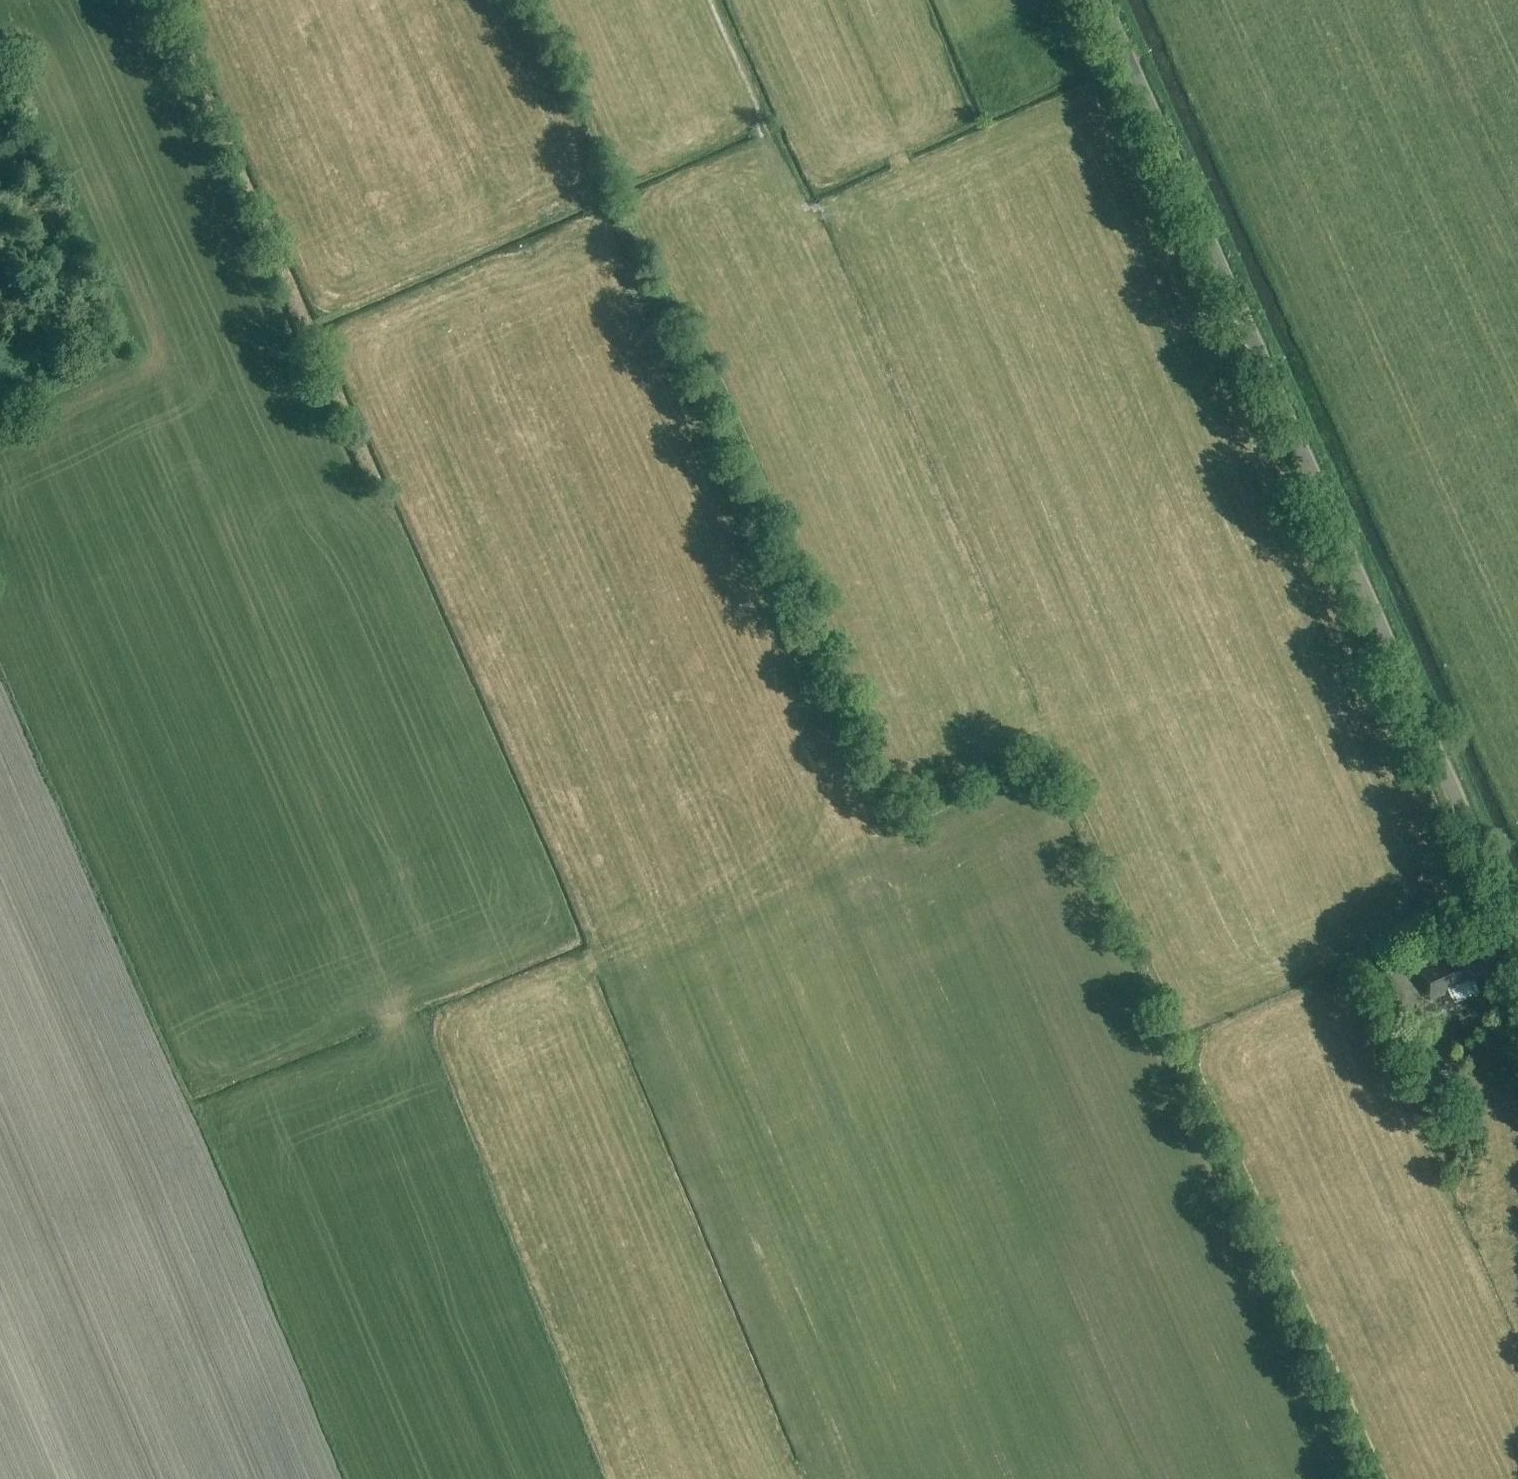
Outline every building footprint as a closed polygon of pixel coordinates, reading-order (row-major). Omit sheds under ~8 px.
[(1498,978),(1484,947),(1467,955),(1465,949),(1418,971),(1432,1001),(1450,993),(1455,1004),(1481,992),(1478,987),(1498,978)] [(1396,953),(1396,952),(1368,965),(1397,1029),(1425,1016),(1401,963),(1396,953)]
